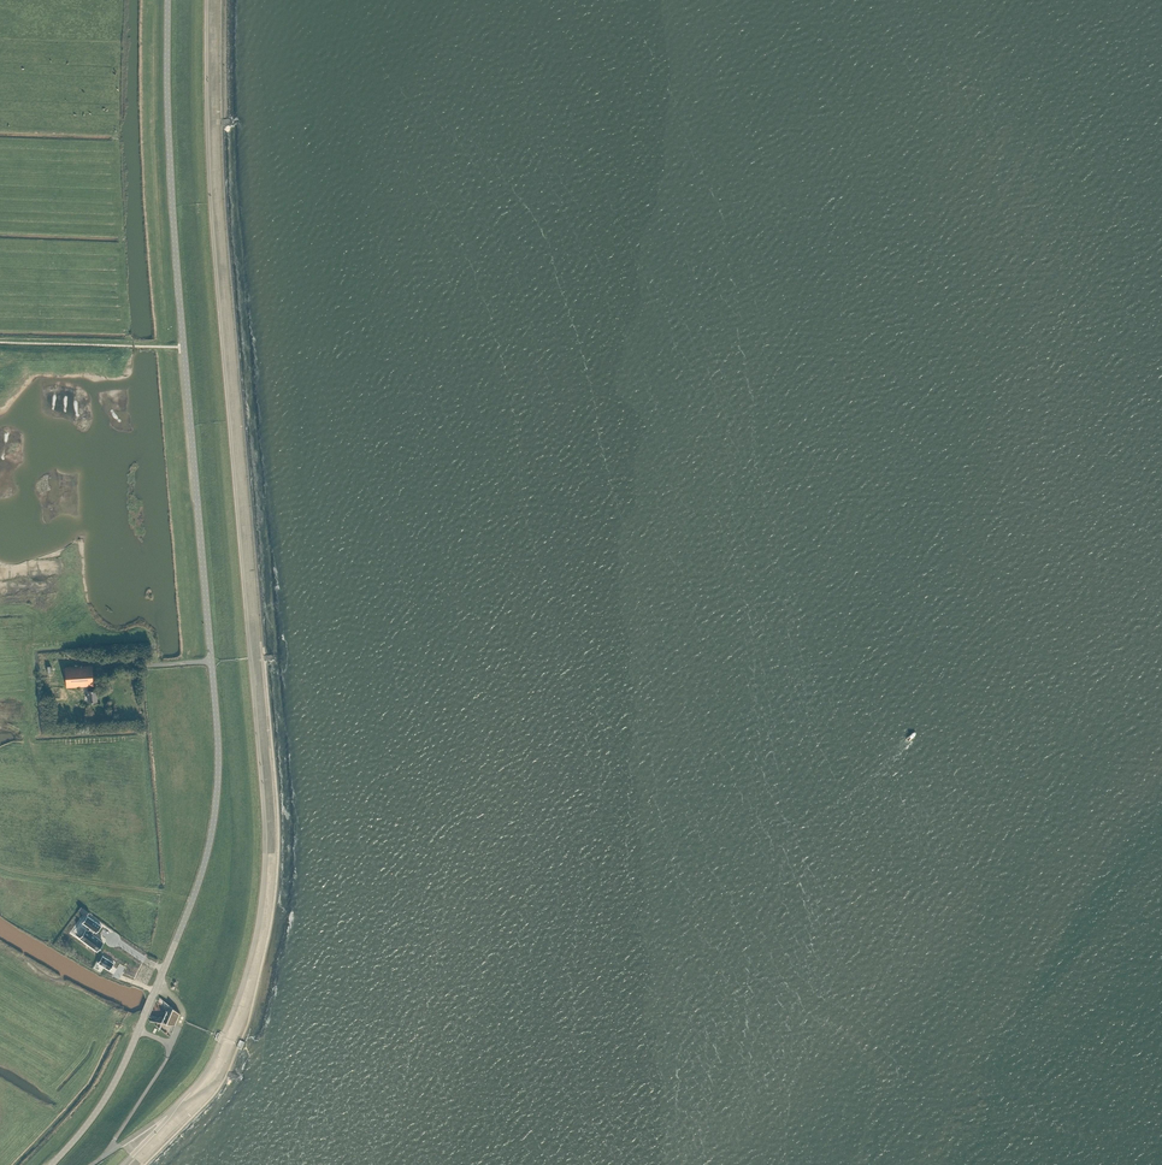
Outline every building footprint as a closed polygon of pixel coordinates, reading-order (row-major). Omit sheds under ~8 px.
[(88,686),(94,685),(92,665),(66,667),(67,687),(88,686)] [(94,685),(88,686),(88,690),(89,702),(98,701),(97,690),(94,690),(94,685)] [(80,937),(79,937),(97,950),(96,949),(103,941),(92,933),(94,930),(96,932),(97,931),(96,931),(100,925),(101,925),(88,915),(87,915),(88,916),(84,922),(83,921),(83,922),(90,927),(88,930),(87,929),(81,937),(80,937)] [(99,962),(98,962),(110,969),(109,968),(110,968),(113,962),(114,962),(105,956),(103,955),(103,956),(99,962)] [(173,1007),(166,1023),(175,1024),(180,1013),(173,1007)]
